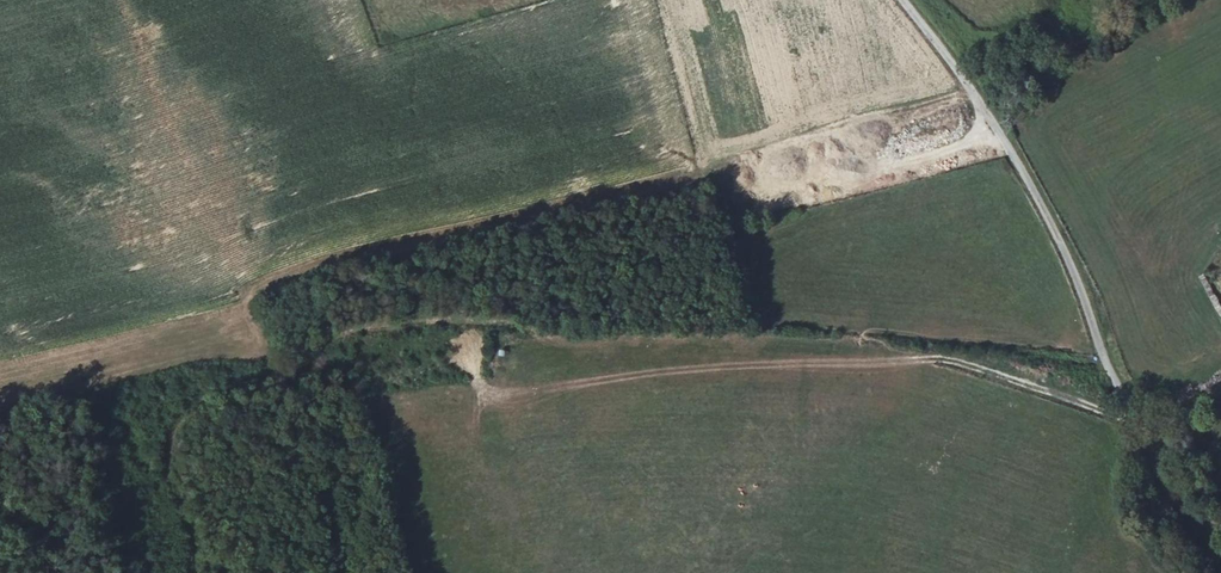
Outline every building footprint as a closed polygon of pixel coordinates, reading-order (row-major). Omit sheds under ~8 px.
[(868,174),(858,177),(863,190),(873,186),(868,174)]
